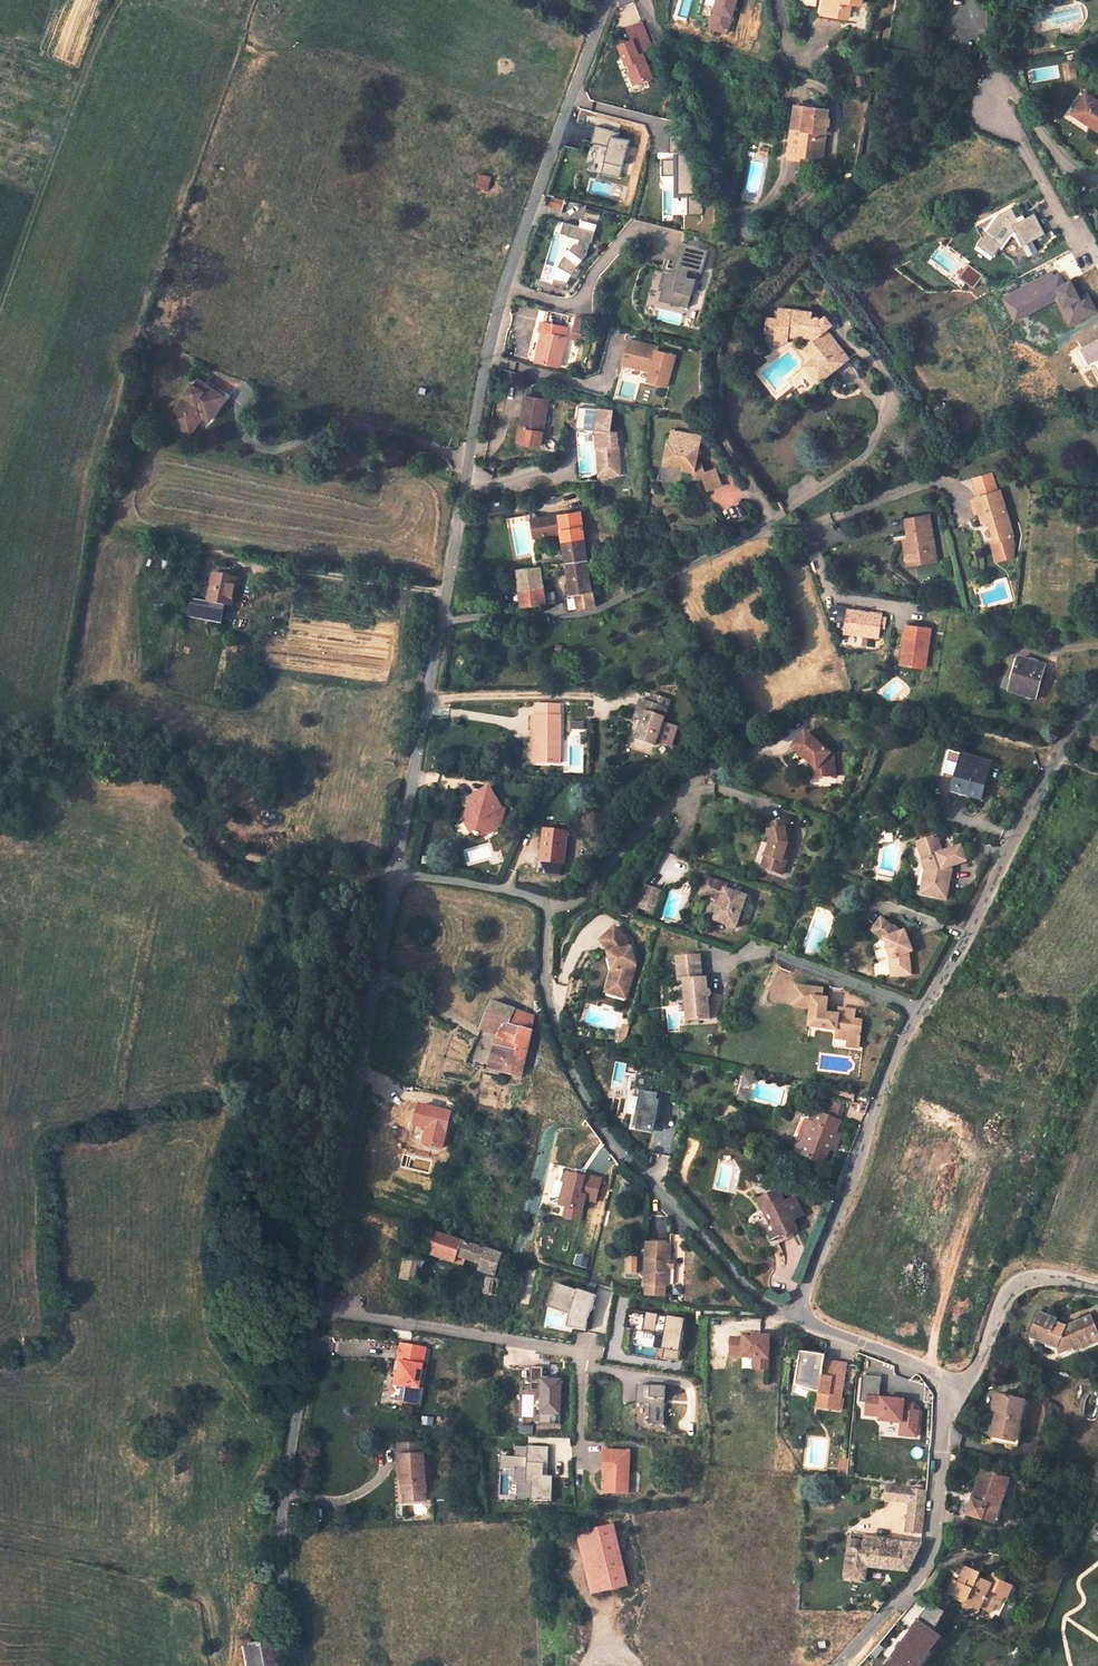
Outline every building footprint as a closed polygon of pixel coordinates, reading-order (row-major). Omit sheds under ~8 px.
[(815,14),(825,16),(827,10),(847,13),(850,0),(818,0),(815,14)] [(827,10),(825,16),(847,20),(847,13),(827,10)] [(619,50),(632,86),(651,79),(640,50),(652,46),(643,21),(625,28),(631,46),(619,50)] [(1076,61),(1062,63),(1065,81),(1079,79),(1076,61)] [(1086,90),(1072,111),(1097,128),(1097,98),(1086,90)] [(824,116),(826,107),(792,102),(783,157),(795,160),(795,154),(818,157),(823,124),(826,125),(827,117),(824,116)] [(617,139),(619,133),(595,127),(591,144),(602,146),(596,172),(619,177),(627,141),(617,139)] [(662,216),(702,215),(701,195),(693,195),(691,155),(660,156),(662,216)] [(551,209),(562,212),(564,203),(553,201),(551,209)] [(1033,239),(1047,232),(1036,211),(1020,220),(1013,206),(977,225),(983,236),(978,242),(995,254),(999,247),(1015,258),(1018,264),(1040,252),(1033,239)] [(561,236),(581,241),(580,246),(566,260),(577,270),(588,257),(591,244),(592,245),(600,215),(584,211),(579,229),(563,225),(561,236)] [(685,246),(678,276),(663,273),(659,287),(662,288),(659,301),(688,308),(695,280),(686,278),(688,270),(702,274),(707,251),(685,246)] [(558,269),(571,276),(577,270),(566,260),(558,269)] [(975,286),(985,273),(969,262),(960,276),(975,286)] [(571,276),(558,269),(556,274),(566,283),(571,276)] [(1071,280),(1065,283),(1059,272),(1049,277),(1047,274),(1011,294),(1020,310),(1052,293),(1058,294),(1072,321),(1096,309),(1088,293),(1080,297),(1071,280)] [(1020,310),(1011,294),(1003,297),(1015,320),(1041,306),(1040,303),(1054,296),(1069,323),(1072,321),(1058,294),(1052,293),(1020,310)] [(812,323),(814,311),(802,309),(801,316),(791,314),(791,309),(781,308),(779,319),(768,318),(766,331),(778,333),(777,337),(785,344),(790,337),(790,333),(799,334),(801,332),(817,354),(809,359),(821,376),(848,356),(821,320),(818,324),(812,323)] [(573,340),(584,338),(582,317),(570,319),(573,340)] [(539,353),(535,368),(558,374),(566,342),(566,341),(562,340),(566,327),(539,321),(535,335),(543,337),(539,353)] [(676,356),(658,351),(659,347),(626,339),(619,365),(647,373),(645,382),(667,388),(676,356)] [(529,366),(535,368),(539,353),(533,352),(529,366)] [(821,376),(809,359),(804,363),(817,380),(821,376)] [(215,421),(230,395),(202,378),(198,385),(195,383),(171,419),(183,427),(186,422),(195,428),(204,415),(215,421)] [(543,436),(548,403),(522,398),(516,432),(541,436),(543,436)] [(596,430),(598,410),(579,407),(577,427),(596,430)] [(617,431),(611,430),(613,410),(598,409),(598,410),(596,430),(601,478),(621,476),(617,431)] [(956,426),(949,416),(941,421),(947,431),(956,426)] [(682,444),(684,431),(667,428),(665,440),(682,444)] [(679,468),(690,470),(694,477),(700,473),(707,485),(720,478),(711,463),(703,467),(699,459),(694,461),(699,434),(684,431),(682,444),(665,440),(662,461),(680,465),(679,468)] [(541,436),(516,432),(514,446),(517,446),(517,447),(539,450),(541,436)] [(993,471),(974,476),(979,495),(998,489),(993,471)] [(977,496),(984,520),(990,519),(996,538),(992,539),(997,554),(1006,551),(1008,556),(1014,554),(1015,542),(1013,533),(1008,514),(1000,489),(998,489),(979,495),(977,496)] [(587,558),(579,510),(539,516),(538,513),(535,512),(533,512),(532,512),(531,514),(531,515),(526,515),(527,520),(532,519),(535,533),(561,530),(566,560),(587,558)] [(929,513),(905,517),(907,536),(902,537),(904,550),(914,549),(915,561),(935,559),(929,513)] [(914,549),(904,550),(905,562),(915,561),(914,549)] [(566,560),(571,593),(576,592),(579,607),(596,604),(587,558),(566,560)] [(553,591),(545,592),(541,565),(518,568),(523,602),(555,599),(553,591)] [(215,575),(209,603),(198,600),(195,619),(230,627),(234,608),(238,590),(238,589),(240,580),(215,575)] [(881,635),(885,611),(850,606),(846,630),(881,635)] [(924,665),(929,625),(906,621),(903,641),(906,642),(903,660),(896,659),(896,661),(924,665)] [(903,641),(898,640),(896,659),(903,660),(906,642),(903,641)] [(1037,700),(1045,665),(1019,658),(1011,693),(1037,700)] [(655,748),(670,702),(653,697),(650,706),(639,702),(633,721),(644,725),(638,742),(655,748)] [(558,707),(543,706),(542,716),(538,716),(538,731),(543,732),(543,744),(543,765),(565,765),(565,717),(559,716),(559,707),(558,707)] [(811,733),(798,748),(815,763),(822,769),(823,777),(840,776),(839,753),(836,753),(811,733)] [(961,765),(964,754),(951,751),(948,762),(961,765)] [(990,777),(993,761),(964,754),(961,765),(959,775),(955,789),(978,795),(984,776),(990,777)] [(961,765),(948,762),(945,772),(959,775),(961,765)] [(822,769),(815,763),(816,778),(823,777),(822,769)] [(984,776),(978,795),(983,796),(990,777),(984,776)] [(502,807),(501,804),(491,787),(469,800),(477,815),(469,820),(467,826),(473,836),(475,835),(476,838),(480,837),(484,838),(495,830),(497,818),(495,813),(504,808),(502,807)] [(495,813),(497,818),(495,830),(500,827),(501,826),(507,808),(504,808),(495,813)] [(790,820),(768,824),(771,843),(766,856),(771,858),(767,869),(783,874),(791,851),(789,844),(794,843),(790,820)] [(551,832),(567,833),(568,825),(552,823),(551,832)] [(566,864),(569,834),(551,832),(547,831),(544,862),(566,864)] [(950,871),(949,867),(953,866),(968,861),(963,846),(944,852),(938,836),(919,843),(925,861),(924,862),(927,870),(923,888),(932,890),(931,895),(940,897),(949,888),(950,877),(950,871)] [(766,856),(763,867),(767,869),(771,858),(766,856)] [(727,886),(706,879),(701,894),(722,901),(715,921),(736,928),(746,897),(726,890),(727,886)] [(661,891),(647,886),(639,908),(654,913),(661,891)] [(946,898),(949,888),(940,897),(946,898)] [(893,928),(882,919),(872,931),(884,940),(885,940),(889,948),(891,947),(895,957),(890,959),(892,976),(911,975),(909,953),(913,951),(908,940),(905,942),(902,933),(894,926),(893,928)] [(629,987),(634,971),(632,964),(636,964),(631,948),(630,948),(628,940),(615,927),(607,935),(610,938),(604,944),(613,953),(617,969),(613,970),(609,981),(629,987)] [(895,957),(891,947),(889,948),(887,949),(890,959),(895,957)] [(700,955),(678,957),(680,981),(685,981),(688,1022),(710,1020),(708,997),(709,997),(710,996),(711,994),(711,992),(710,990),(709,989),(707,989),(706,978),(702,978),(700,955)] [(629,987),(609,981),(606,992),(626,998),(629,987)] [(862,1020),(855,1020),(854,1026),(837,1024),(838,1015),(827,1014),(828,999),(823,998),(824,989),(796,986),(795,1001),(794,1006),(812,1008),(810,1027),(837,1030),(836,1038),(847,1040),(848,1034),(861,1036),(862,1020)] [(492,1067),(522,1074),(532,1029),(527,1028),(513,1024),(517,1009),(494,1001),(481,1028),(499,1033),(492,1067)] [(527,1028),(531,1013),(531,1012),(517,1009),(513,1024),(527,1028)] [(855,1020),(856,1010),(839,1009),(838,1015),(837,1024),(854,1026),(855,1020)] [(847,1047),(860,1048),(861,1036),(848,1034),(847,1040),(847,1047)] [(752,1087),(754,1073),(746,1071),(743,1086),(752,1087)] [(634,1077),(657,1092),(670,1093),(672,1076),(654,1074),(654,1079),(634,1077)] [(655,1092),(657,1092),(634,1077),(634,1089),(637,1089),(634,1132),(652,1132),(655,1092)] [(751,1095),(742,1094),(740,1102),(749,1104),(751,1095)] [(833,1117),(837,1104),(820,1099),(817,1112),(813,1110),(799,1155),(821,1163),(827,1146),(829,1140),(834,1141),(838,1131),(833,1129),(837,1119),(833,1117)] [(566,1172),(558,1208),(564,1210),(562,1218),(583,1223),(588,1203),(597,1206),(604,1178),(583,1173),(583,1176),(566,1172)] [(756,1195),(762,1207),(767,1205),(774,1221),(770,1223),(764,1226),(770,1238),(778,1235),(779,1236),(794,1230),(789,1218),(800,1214),(792,1196),(781,1200),(775,1187),(756,1195)] [(767,1205),(762,1207),(770,1223),(774,1221),(767,1205)] [(501,1250),(439,1231),(435,1230),(427,1253),(456,1261),(458,1257),(481,1263),(479,1268),(494,1272),(501,1250)] [(670,1244),(646,1243),(644,1285),(668,1286),(670,1244)] [(637,1272),(637,1256),(627,1256),(626,1272),(637,1272)] [(421,1281),(423,1260),(406,1257),(404,1278),(421,1281)] [(487,1276),(485,1292),(498,1295),(500,1278),(487,1276)] [(555,1306),(562,1284),(555,1281),(547,1304),(555,1306)] [(586,1328),(588,1316),(596,1292),(577,1287),(577,1288),(562,1284),(555,1306),(570,1311),(567,1325),(586,1328)] [(685,1315),(627,1306),(624,1324),(664,1330),(662,1346),(664,1346),(663,1355),(678,1357),(685,1315)] [(1060,1348),(1070,1343),(1072,1348),(1081,1344),(1080,1339),(1092,1333),(1087,1316),(1059,1328),(1049,1325),(1050,1322),(1033,1316),(1032,1319),(1025,1338),(1043,1344),(1044,1340),(1053,1343),(1055,1347),(1055,1348),(1056,1349),(1060,1348)] [(768,1360),(770,1332),(754,1331),(754,1334),(744,1333),(744,1335),(732,1334),(731,1351),(744,1352),(744,1353),(755,1353),(754,1359),(768,1360)] [(1053,1343),(1044,1340),(1043,1344),(1043,1347),(1052,1349),(1055,1348),(1055,1347),(1053,1343)] [(425,1349),(400,1345),(398,1361),(401,1362),(397,1383),(394,1383),(392,1400),(411,1403),(414,1386),(419,1387),(423,1365),(425,1349)] [(838,1412),(846,1364),(824,1361),(822,1368),(799,1364),(795,1386),(819,1389),(816,1409),(838,1412)] [(539,1411),(539,1422),(561,1422),(562,1377),(550,1377),(550,1374),(543,1374),(543,1364),(530,1364),(530,1389),(542,1389),(541,1411),(539,1411)] [(665,1386),(638,1384),(637,1403),(650,1404),(649,1424),(664,1425),(665,1386)] [(417,1404),(419,1387),(414,1386),(411,1403),(417,1404)] [(872,1394),(854,1393),(851,1417),(859,1417),(858,1429),(873,1430),(872,1434),(894,1436),(893,1448),(909,1449),(911,1424),(905,1424),(905,1418),(870,1415),(872,1394)] [(1016,1443),(1023,1401),(996,1397),(994,1414),(997,1414),(993,1440),(1016,1443)] [(1028,1402),(1023,1401),(1016,1443),(1021,1444),(1028,1402)] [(429,1488),(426,1450),(426,1439),(401,1440),(402,1452),(402,1461),(406,1461),(408,1489),(429,1488)] [(550,1444),(529,1444),(528,1455),(502,1454),(501,1467),(516,1467),(516,1465),(528,1466),(528,1480),(531,1480),(530,1498),(553,1499),(554,1474),(545,1473),(545,1462),(549,1462),(550,1444)] [(629,1448),(603,1447),(602,1473),(605,1473),(604,1490),(627,1491),(629,1448)] [(983,1473),(974,1501),(978,1502),(988,1474),(983,1473)] [(999,1516),(1010,1482),(988,1474),(978,1502),(974,1501),(968,1517),(987,1523),(991,1514),(999,1516)] [(927,1492),(885,1486),(884,1499),(908,1502),(906,1531),(922,1532),(924,1515),(927,1492)] [(408,1498),(429,1496),(429,1488),(408,1489),(408,1498)] [(991,1514),(987,1523),(995,1526),(999,1516),(991,1514)] [(614,1525),(577,1534),(591,1595),(628,1586),(614,1525)] [(898,1542),(863,1537),(862,1547),(856,1546),(855,1548),(848,1547),(845,1575),(865,1577),(867,1565),(907,1569),(909,1569),(921,1542),(898,1542)] [(954,1603),(968,1610),(970,1608),(980,1613),(984,1605),(989,1593),(993,1595),(995,1596),(997,1592),(998,1590),(1000,1586),(994,1583),(987,1580),(985,1584),(984,1586),(982,1590),(980,1589),(979,1588),(976,1587),(978,1583),(967,1579),(969,1575),(960,1571),(959,1571),(958,1574),(956,1577),(958,1578),(954,1586),(948,1583),(946,1586),(942,1593),(955,1600),(955,1601),(954,1603)] [(979,1580),(969,1575),(967,1579),(978,1583),(978,1582),(979,1580)] [(989,1593),(984,1605),(988,1607),(993,1595),(989,1593)] [(952,1607),(967,1614),(968,1610),(954,1603),(952,1607)] [(886,1665),(920,1665),(940,1633),(915,1617),(884,1665),(886,1665)] [(271,1640),(243,1644),(246,1665),(276,1665),(271,1640)]
